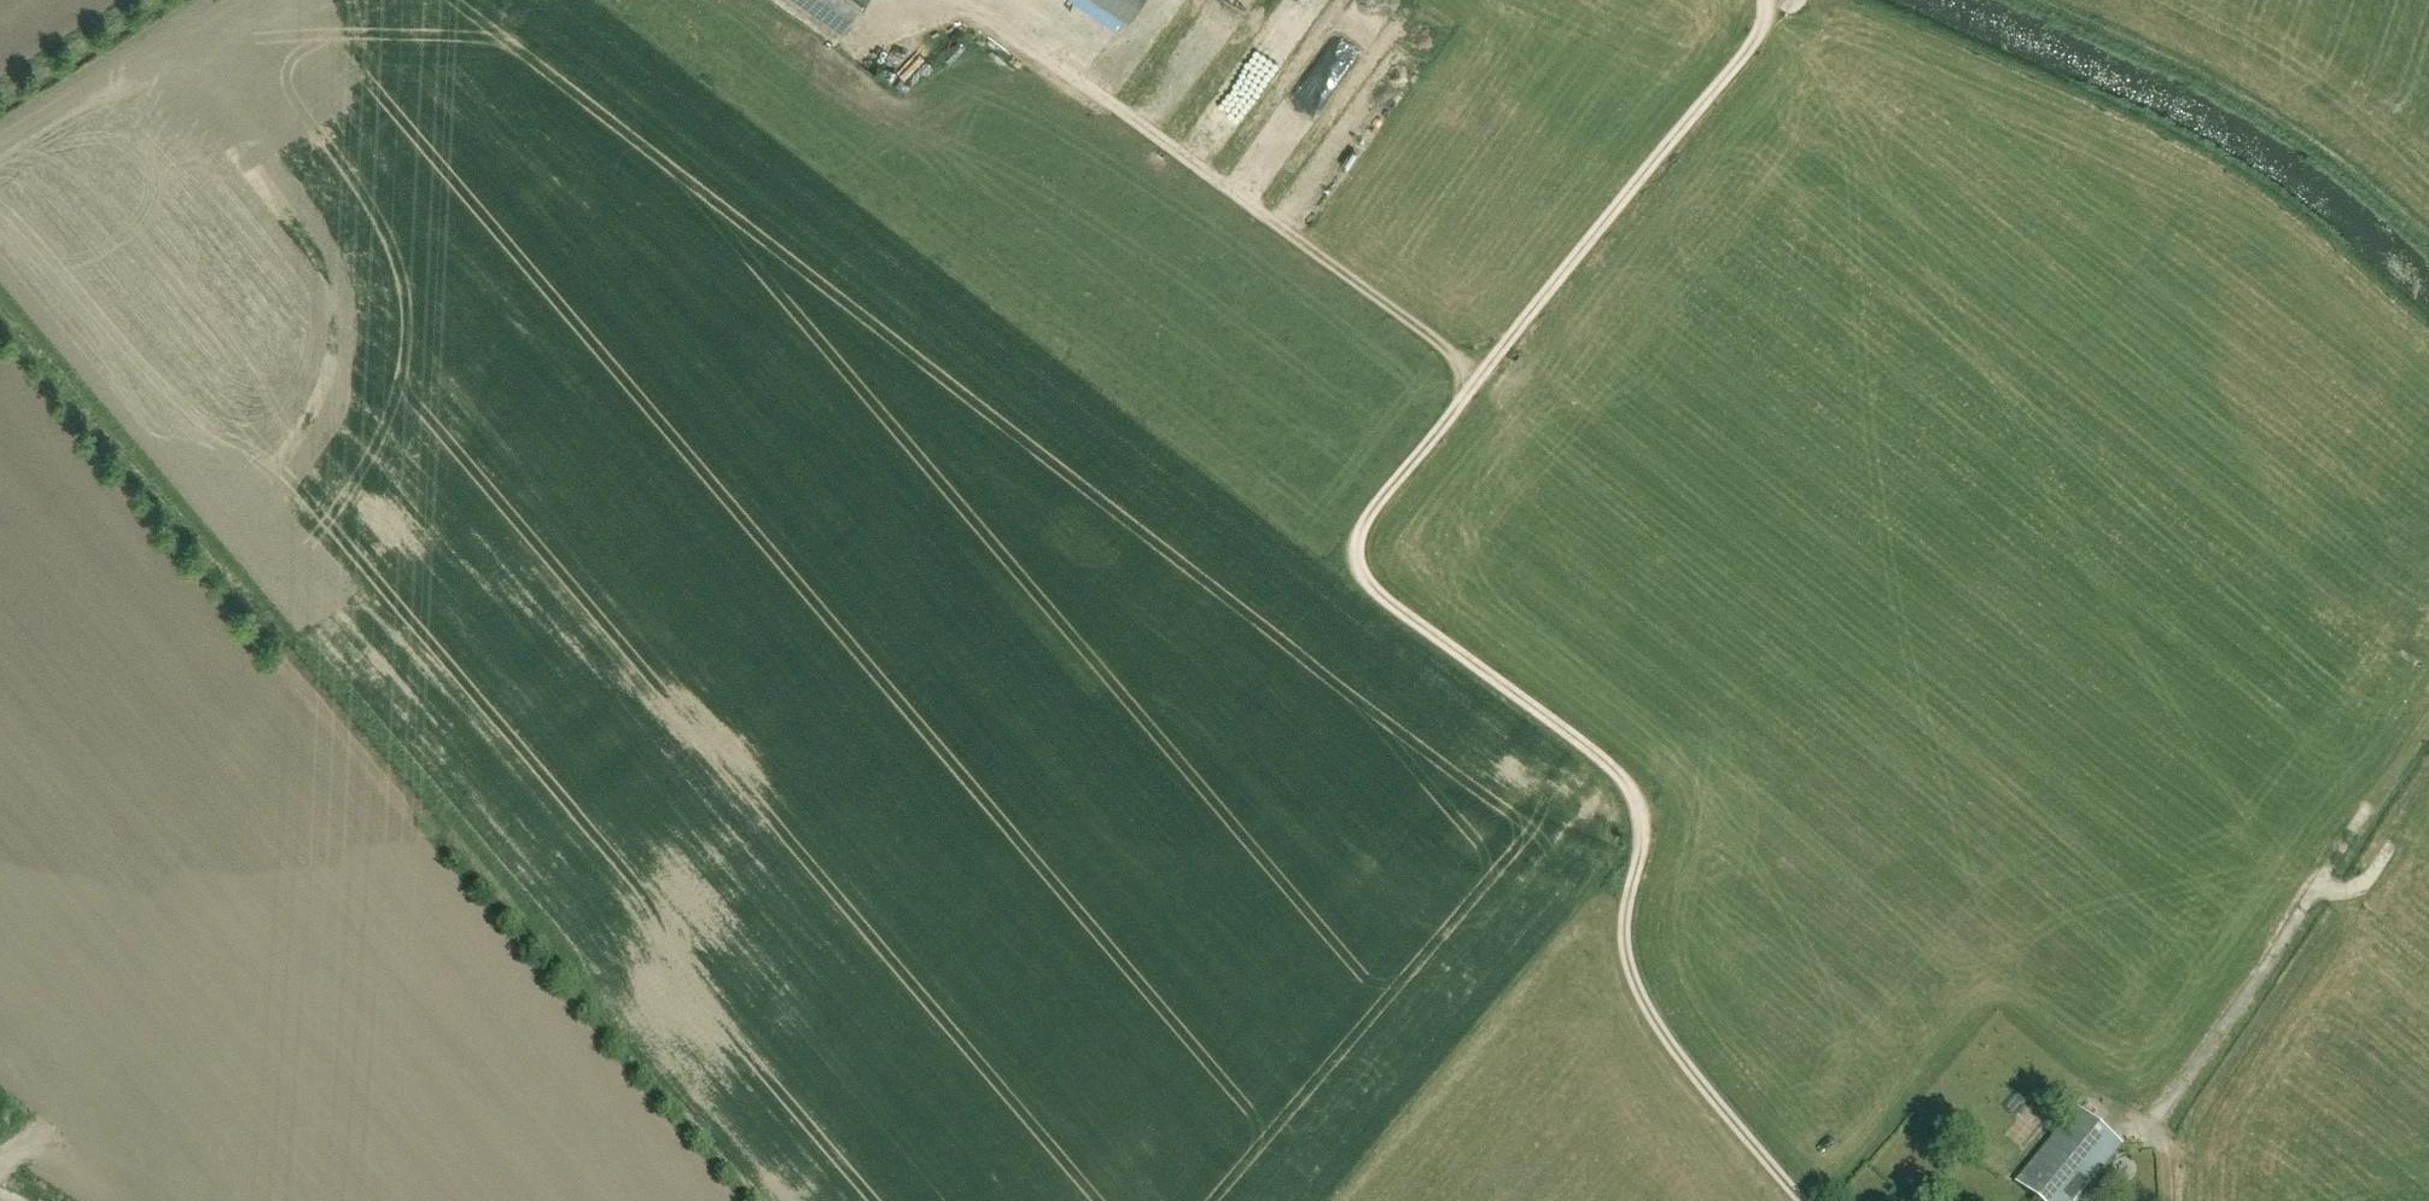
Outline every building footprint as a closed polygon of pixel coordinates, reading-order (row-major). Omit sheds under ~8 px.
[(842,30),(863,0),(798,0),(842,30)] [(1128,15),(1138,0),(1106,0),(1128,15)] [(2016,1182),(2038,1200),(2075,1200),(2122,1145),(2077,1108),(2016,1182)]
